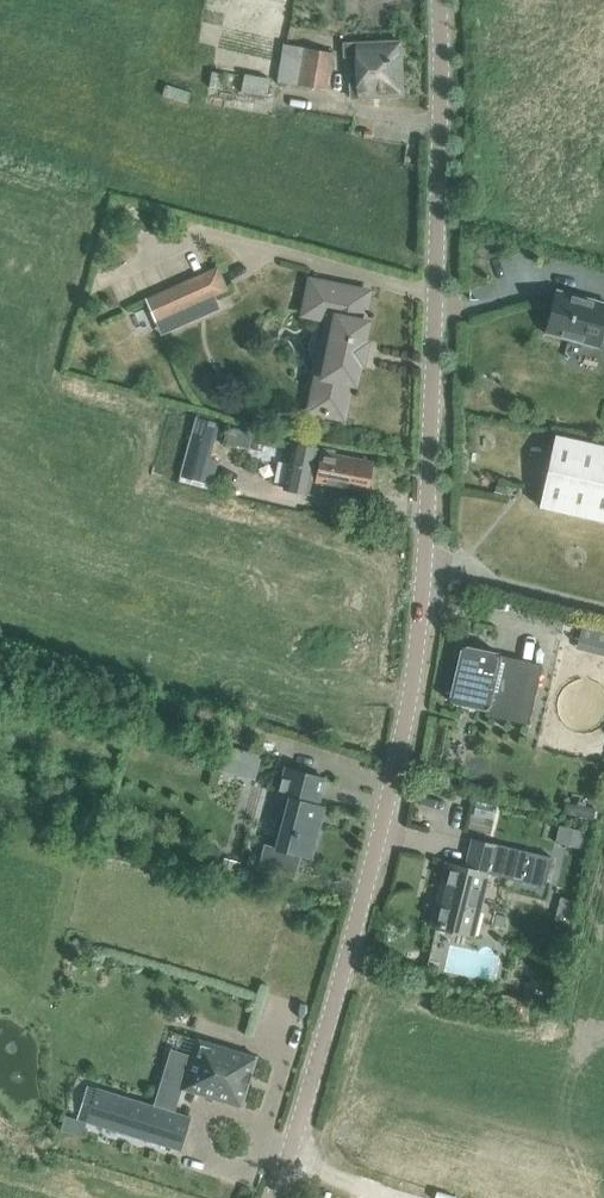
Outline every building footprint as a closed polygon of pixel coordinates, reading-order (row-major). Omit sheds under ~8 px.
[(343,58),(355,58),(357,78),(349,79),(350,98),(403,95),(401,41),(342,44),(343,58)] [(278,82),(328,91),(334,52),(284,45),(278,82)] [(147,300),(156,321),(226,290),(217,268),(147,300)] [(312,410),(343,416),(349,382),(355,383),(359,362),(362,363),(366,344),(363,343),(367,322),(362,321),(368,292),(312,281),(305,312),(324,316),(322,326),(317,329),(313,333),(311,337),(309,344),(309,350),(310,354),(312,357),(315,362),(312,375),(319,376),(312,410)] [(597,347),(603,319),(603,303),(558,291),(547,333),(597,347)] [(219,424),(195,417),(180,476),(210,485),(216,460),(210,459),(219,424)] [(227,429),(224,442),(238,446),(241,432),(227,429)] [(603,520),(603,446),(556,435),(540,506),(603,520)] [(366,492),(372,463),(333,456),(322,454),(323,451),(296,447),(287,492),(327,499),(330,486),(366,492)] [(488,710),(487,714),(527,723),(540,667),(501,658),(501,655),(463,646),(450,701),(488,710)] [(266,845),(260,868),(295,878),(300,856),(312,859),(326,808),(319,806),(326,779),(286,769),(275,812),(286,815),(277,848),(266,845)] [(568,803),(566,815),(591,820),(594,809),(568,803)] [(559,826),(555,843),(584,849),(588,832),(559,826)] [(447,864),(432,927),(473,937),(488,874),(545,887),(551,858),(505,847),(472,840),(465,868),(447,864)] [(569,923),(574,901),(561,898),(556,919),(569,923)] [(428,966),(425,978),(434,981),(438,968),(428,966)] [(510,977),(522,981),(524,970),(513,967),(510,977)] [(241,1109),(257,1057),(256,1057),(197,1040),(182,1090),(240,1107),(240,1108),(241,1109)] [(86,1120),(85,1122),(180,1151),(181,1149),(179,1149),(188,1118),(190,1119),(191,1117),(175,1112),(182,1089),(161,1083),(154,1105),(96,1087),(95,1090),(97,1090),(88,1121),(86,1120)]
